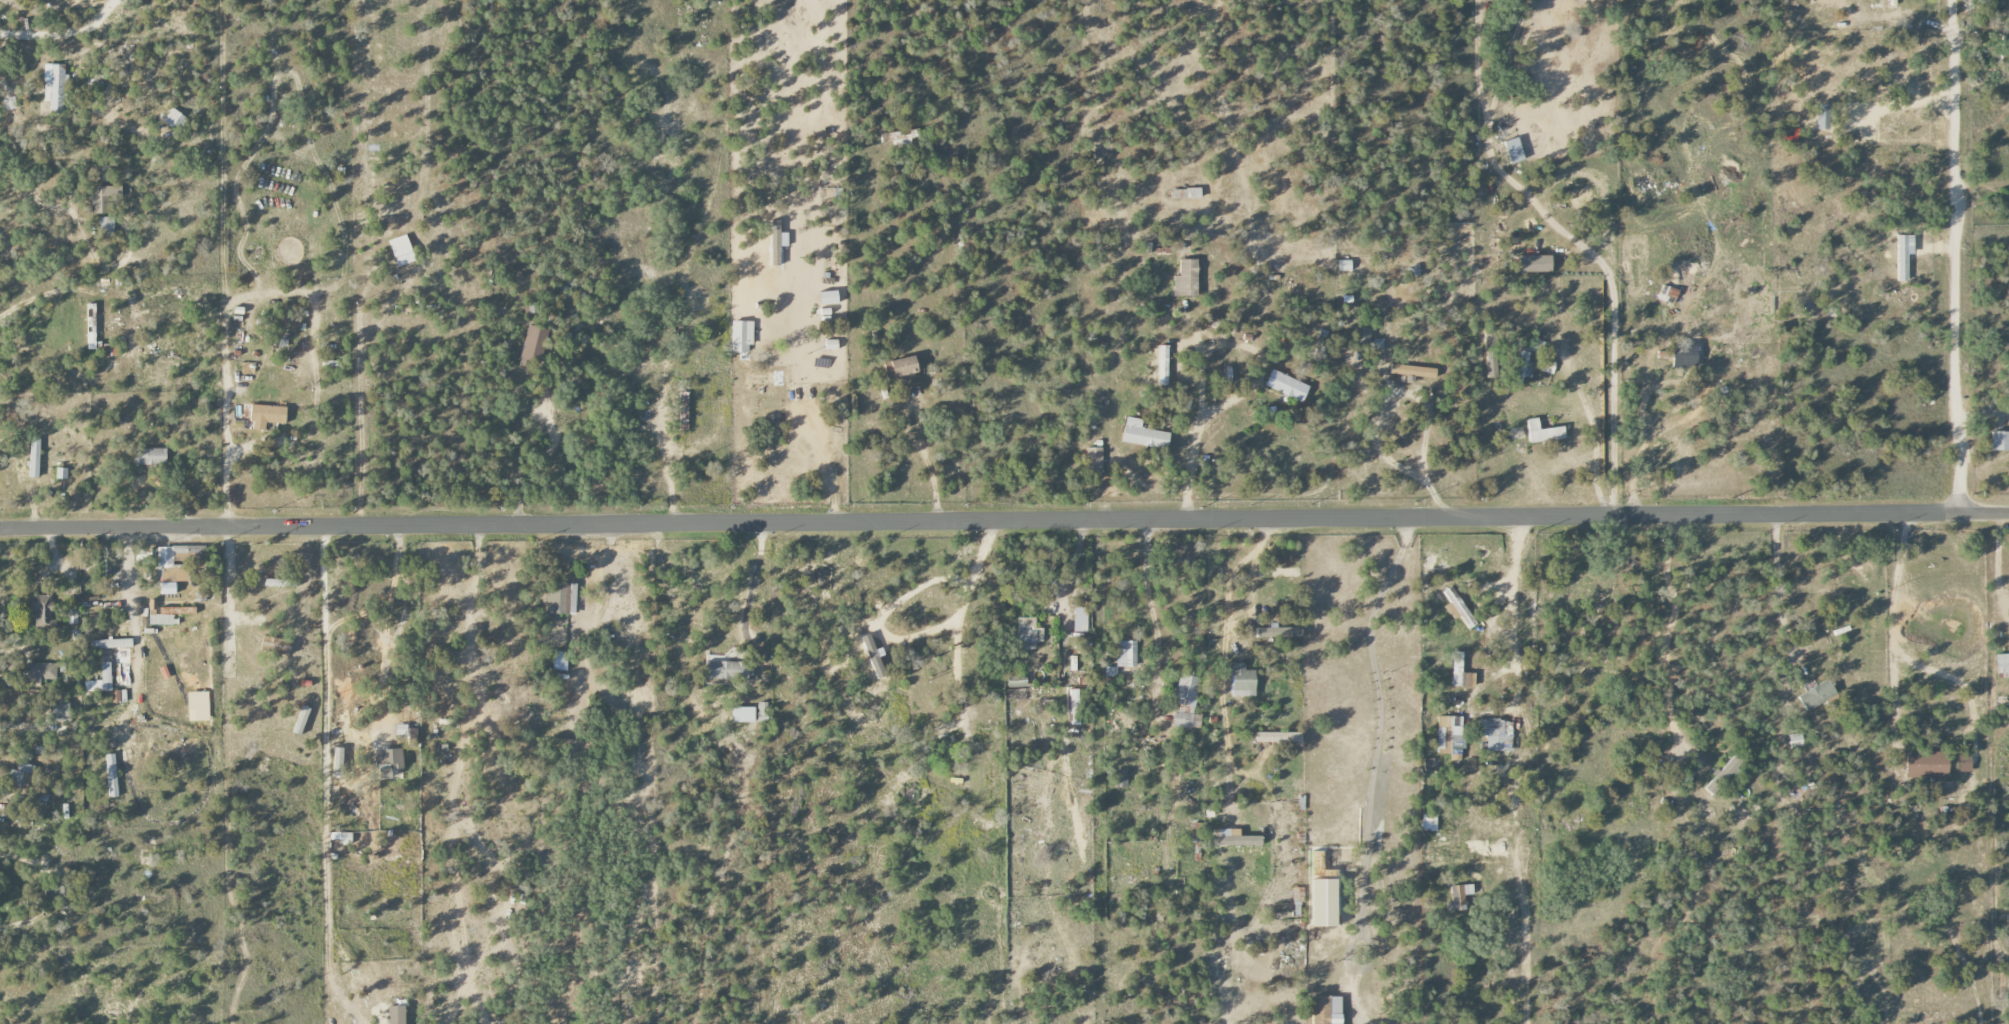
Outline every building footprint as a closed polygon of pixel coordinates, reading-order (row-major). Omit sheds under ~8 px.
[(49,114),(64,115),(66,65),(44,64),(43,102),(50,102),(49,114)] [(162,119),(176,130),(186,118),(172,107),(162,119)] [(1511,164),(1524,160),(1518,138),(1504,142),(1511,164)] [(92,214),(114,213),(114,186),(93,187),(94,196),(91,196),(92,214)] [(114,217),(99,217),(99,235),(114,236),(114,217)] [(780,266),(780,246),(787,246),(787,234),(780,234),(780,221),(770,221),(771,266),(780,266)] [(388,241),(398,267),(416,261),(406,234),(388,241)] [(1552,273),(1552,256),(1518,256),(1517,272),(1552,273)] [(1198,260),(1179,259),(1179,276),(1173,276),(1173,297),(1197,297),(1198,260)] [(837,292),(820,292),(820,305),(838,305),(837,292)] [(103,334),(101,314),(96,314),(97,332),(87,332),(88,351),(96,350),(95,335),(103,334)] [(731,353),(751,353),(752,322),(732,321),(731,353)] [(519,364),(538,368),(547,330),(528,325),(519,364)] [(1353,343),(1369,344),(1369,328),(1354,328),(1353,343)] [(1158,346),(1157,385),(1167,386),(1168,346),(1158,346)] [(1527,361),(1529,353),(1520,351),(1511,384),(1520,386),(1523,377),(1530,379),(1534,363),(1527,361)] [(885,378),(918,375),(916,357),(884,361),(885,378)] [(1555,361),(1544,359),(1541,372),(1553,374),(1555,361)] [(1436,377),(1436,367),(1389,366),(1389,376),(1436,377)] [(1265,386),(1302,403),(1309,386),(1272,370),(1265,386)] [(265,424),(286,425),(287,407),(251,406),(250,420),(254,420),(254,431),(265,431),(265,424)] [(1170,432),(1141,429),(1142,419),(1125,417),(1122,444),(1168,449),(1170,432)] [(1564,427),(1539,429),(1538,419),(1527,420),(1529,443),(1565,440),(1564,427)] [(2008,452),(2008,432),(1992,432),(1991,451),(2008,452)] [(40,439),(30,439),(29,478),(38,479),(40,439)] [(166,466),(166,448),(135,449),(135,466),(166,466)] [(1102,448),(1086,448),(1087,472),(1102,472),(1102,448)] [(56,479),(67,480),(67,468),(56,468),(56,479)] [(172,547),(157,547),(157,566),(173,565),(172,547)] [(289,585),(289,579),(266,579),(265,586),(295,587),(295,585),(289,585)] [(160,595),(176,595),(176,582),(160,582),(160,595)] [(549,614),(575,614),(576,584),(551,583),(550,595),(545,595),(545,603),(549,604),(549,614)] [(1444,606),(1454,621),(1459,617),(1467,630),(1476,624),(1451,586),(1442,592),(1449,603),(1444,606)] [(31,596),(31,613),(35,613),(35,628),(52,627),(51,595),(31,596)] [(149,625),(176,625),(176,615),(195,615),(195,607),(159,608),(159,615),(149,615),(149,625)] [(1088,608),(1074,608),(1073,632),(1087,633),(1088,608)] [(67,624),(77,625),(77,610),(67,609),(67,624)] [(1036,618),(1019,617),(1018,649),(1035,649),(1036,618)] [(1256,637),(1301,637),(1301,626),(1269,625),(1269,628),(1256,628),(1256,637)] [(289,655),(292,641),(263,635),(260,649),(289,655)] [(132,639),(91,640),(91,649),(132,648),(132,639)] [(1136,641),(1117,641),(1116,667),(1136,667),(1136,641)] [(567,651),(553,651),(552,671),(567,671),(567,651)] [(1452,686),(1471,687),(1471,673),(1462,673),(1463,652),(1453,651),(1452,686)] [(1996,654),(1997,678),(2008,678),(2008,654),(1996,654)] [(753,663),(705,661),(705,680),(752,681),(753,663)] [(56,680),(56,663),(27,664),(27,680),(35,679),(35,687),(47,686),(46,680),(56,680)] [(111,691),(111,663),(101,663),(101,681),(84,681),(84,691),(111,691)] [(1233,697),(1256,696),(1255,670),(1245,670),(1244,663),(1232,663),(1233,697)] [(1117,677),(1117,667),(1104,667),(1105,677),(1117,677)] [(1007,675),(1007,688),(1027,687),(1026,674),(1007,675)] [(1198,676),(1178,674),(1172,726),(1199,730),(1201,715),(1193,714),(1198,676)] [(1836,697),(1829,681),(1798,695),(1805,711),(1836,697)] [(1081,725),(1080,689),(1070,689),(1071,725),(1081,725)] [(187,692),(188,721),(209,721),(208,692),(187,692)] [(768,702),(757,703),(758,720),(769,719),(768,702)] [(310,708),(302,705),(292,733),(301,736),(310,708)] [(755,723),(755,708),(732,707),(732,722),(755,723)] [(1463,717),(1438,716),(1437,754),(1462,754),(1463,717)] [(1486,750),(1511,751),(1513,720),(1483,719),(1482,736),(1486,736),(1486,750)] [(1787,735),(1789,749),(1803,747),(1801,733),(1787,735)] [(105,748),(116,747),(115,739),(104,740),(105,748)] [(343,748),(334,748),(334,776),(343,777),(343,748)] [(379,749),(380,778),(391,778),(391,768),(403,768),(402,749),(379,749)] [(1906,752),(1906,777),(1947,778),(1948,753),(1906,752)] [(105,755),(109,798),(119,797),(114,754),(105,755)] [(1970,755),(1958,755),(1958,772),(1971,771),(1970,755)] [(1704,787),(1713,795),(1741,764),(1733,756),(1719,772),(1718,771),(1704,787)] [(30,788),(32,765),(23,764),(22,771),(9,770),(8,787),(30,788)] [(1127,771),(1116,771),(1116,788),(1127,788),(1127,771)] [(1436,831),(1437,815),(1422,815),(1421,831),(1436,831)] [(339,844),(351,844),(351,833),(339,833),(339,844)] [(1472,885),(1450,886),(1451,903),(1447,903),(1447,911),(1465,910),(1464,895),(1473,895),(1472,885)] [(1342,997),(1313,996),(1312,1023),(1341,1023),(1342,997)] [(405,1006),(388,1006),(388,1023),(405,1023),(405,1006)]
